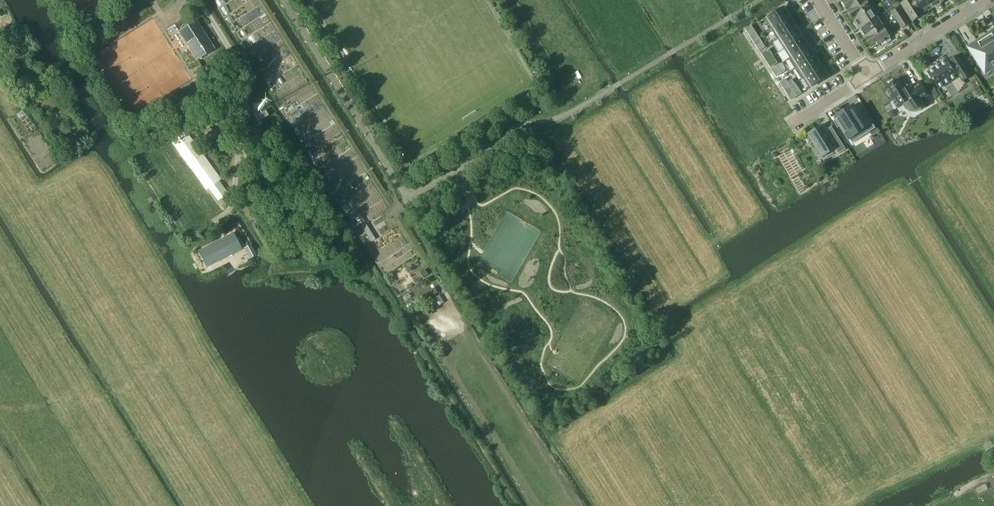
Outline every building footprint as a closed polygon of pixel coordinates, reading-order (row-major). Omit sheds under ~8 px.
[(843,1),(847,7),(846,7),(848,10),(865,0),(844,0),(843,1)] [(866,0),(865,0),(848,10),(850,13),(854,20),(875,7),(872,3),(869,5),(866,0)] [(922,15),(912,0),(907,0),(907,1),(902,4),(910,16),(909,16),(912,22),(916,19),(922,15)] [(922,15),(922,14),(924,16),(929,13),(928,10),(931,8),(925,0),(912,0),(922,15)] [(931,8),(940,3),(938,0),(925,0),(931,8)] [(765,19),(771,29),(790,17),(784,7),(765,19)] [(877,10),(875,7),(854,20),(855,20),(861,28),(877,18),(874,12),(877,10)] [(899,8),(892,12),(896,19),(903,14),(899,8)] [(903,14),(896,19),(902,28),(909,24),(903,14)] [(790,17),(771,29),(777,38),(796,26),(790,17)] [(881,23),(877,18),(861,28),(867,38),(886,25),(884,21),(881,23)] [(214,50),(209,43),(194,20),(177,30),(197,61),(214,50)] [(867,38),(866,38),(870,44),(873,48),(878,45),(877,44),(889,36),(885,31),(892,27),(890,23),(886,25),(867,38)] [(796,26),(777,38),(784,48),(803,36),(796,26)] [(749,35),(753,41),(758,37),(754,31),(749,35)] [(803,36),(784,48),(790,58),(809,46),(803,36)] [(757,47),(762,43),(758,37),(753,41),(757,47)] [(970,47),(985,70),(993,64),(993,38),(984,44),(981,40),(970,47)] [(788,59),(795,69),(815,56),(809,46),(790,58),(788,59)] [(767,51),(762,54),(766,61),(773,57),(769,50),(767,51)] [(950,60),(951,62),(949,63),(947,60),(928,72),(939,89),(958,77),(957,76),(959,75),(963,81),(971,76),(958,55),(950,60)] [(802,79),(803,78),(822,66),(815,56),(795,69),(802,79)] [(773,57),(766,61),(771,68),(776,65),(777,64),(773,57)] [(828,76),(822,66),(803,78),(809,88),(828,76)] [(772,70),(776,77),(781,73),(777,67),(772,70)] [(790,87),(785,79),(780,83),(785,91),(790,87)] [(904,106),(906,109),(906,110),(907,110),(907,111),(908,111),(909,112),(910,112),(911,113),(912,113),(913,113),(914,113),(915,113),(916,113),(917,113),(919,112),(921,110),(920,108),(925,105),(922,100),(929,95),(920,82),(913,86),(912,84),(909,87),(908,85),(904,87),(899,79),(885,87),(898,108),(905,103),(906,105),(904,106)] [(796,97),(790,87),(785,91),(791,100),(796,97)] [(836,118),(837,120),(833,122),(837,128),(841,126),(849,138),(851,142),(852,143),(853,143),(873,130),(876,128),(862,107),(856,111),(854,106),(852,108),(851,107),(846,111),(836,118)] [(260,121),(268,116),(265,111),(257,116),(260,121)] [(846,149),(835,132),(830,135),(827,130),(824,125),(807,135),(820,155),(834,147),(838,154),(846,149)] [(218,182),(210,188),(208,189),(218,202),(227,195),(218,182)] [(207,267),(241,250),(233,234),(200,251),(207,267)] [(250,245),(247,246),(244,248),(249,259),(256,255),(250,245)]
